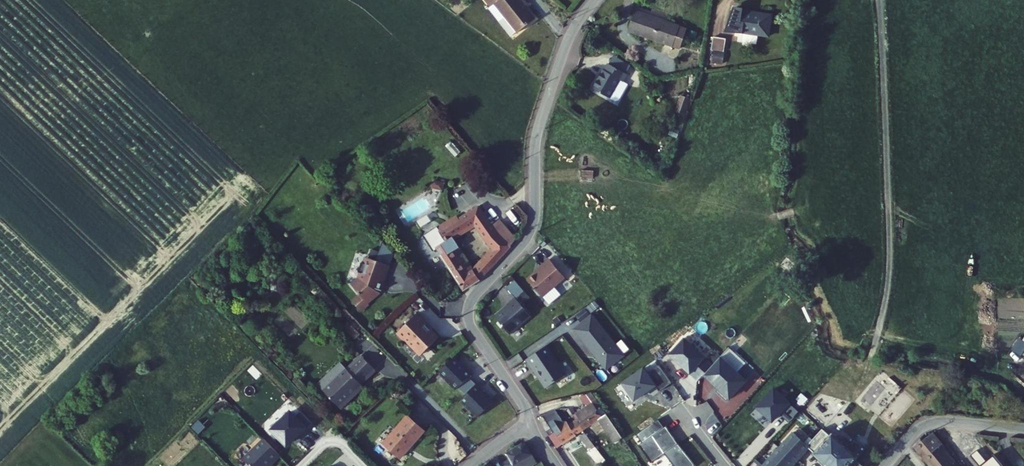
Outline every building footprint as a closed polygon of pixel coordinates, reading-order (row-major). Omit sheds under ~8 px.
[(519,34),(535,21),(529,13),(525,8),(527,6),(523,0),(486,0),(492,8),(495,4),(519,34)] [(489,10),(512,39),(519,34),(495,4),(492,8),(489,10)] [(754,4),(753,25),(783,28),(785,7),(754,4)] [(647,7),(640,27),(658,34),(659,31),(665,33),(664,36),(690,45),(697,25),(647,7)] [(730,33),(730,46),(739,47),(739,34),(730,33)] [(722,65),(727,40),(715,38),(710,62),(722,65)] [(613,66),(602,86),(619,95),(630,75),(634,77),(637,70),(619,60),(615,68),(613,66)] [(687,94),(682,111),(692,115),(697,98),(687,94)] [(478,199),(437,224),(435,221),(422,229),(431,243),(434,241),(462,288),(481,278),(513,245),(491,220),(478,199)] [(491,220),(513,245),(519,238),(498,214),(491,220)] [(377,262),(391,266),(394,255),(383,243),(377,262)] [(564,275),(548,258),(538,266),(540,269),(536,273),(534,273),(527,279),(542,296),(564,275)] [(355,303),(362,311),(370,305),(368,303),(380,293),(382,285),(384,286),(391,266),(377,262),(368,259),(366,265),(362,263),(359,273),(363,275),(361,281),(354,287),(362,296),(355,303)] [(515,297),(524,290),(515,278),(506,285),(515,297)] [(531,316),(515,299),(507,306),(508,308),(495,318),(510,335),(531,316)] [(428,324),(419,314),(398,333),(405,342),(407,340),(421,356),(439,340),(426,326),(428,324)] [(575,330),(582,339),(583,338),(600,358),(599,359),(608,370),(625,356),(593,316),(575,330)] [(348,320),(343,325),(355,337),(359,332),(348,320)] [(672,355),(699,381),(714,366),(686,340),(672,355)] [(547,389),(566,376),(547,347),(526,360),(535,374),(537,373),(547,389)] [(362,386),(376,372),(363,358),(348,372),(346,370),(323,392),(340,409),(363,388),(362,386)] [(467,371),(455,359),(440,374),(457,392),(474,375),(468,370),(467,371)] [(731,401),(747,383),(721,361),(705,378),(731,401)] [(318,386),(323,392),(346,370),(341,364),(318,386)] [(660,367),(648,375),(644,370),(623,385),(634,401),(656,386),(659,391),(671,383),(668,378),(660,367)] [(479,419),(495,404),(483,392),(484,390),(478,385),(462,401),(479,419)] [(776,390),(758,409),(773,424),(781,415),(791,405),(776,390)] [(547,432),(558,449),(583,433),(599,422),(615,445),(623,439),(591,394),(581,397),(588,407),(576,414),(579,420),(576,422),(568,409),(557,410),(543,416),(552,429),(547,432)] [(718,412),(731,428),(740,422),(727,405),(718,412)] [(799,412),(791,405),(781,415),(789,423),(799,412)] [(307,425),(291,409),(272,429),(288,444),(307,425)] [(385,444),(402,459),(425,433),(408,418),(385,444)] [(665,454),(675,465),(695,465),(696,465),(666,427),(660,419),(638,436),(644,443),(640,446),(653,464),(665,454)] [(807,445),(814,452),(829,435),(821,428),(819,431),(806,445),(807,445)] [(814,452),(812,453),(827,465),(862,465),(864,464),(859,459),(860,457),(832,431),(829,435),(814,452)] [(807,445),(806,445),(792,432),(761,465),(788,465),(807,445)] [(919,443),(939,465),(968,465),(958,455),(956,457),(945,445),(947,443),(936,432),(930,437),(928,435),(919,443)] [(962,449),(975,465),(984,465),(993,459),(994,459),(992,457),(977,437),(962,449)] [(280,456),(264,440),(245,459),(252,465),(271,465),(280,456)] [(513,465),(532,465),(528,460),(533,456),(539,465),(546,460),(533,440),(515,452),(519,458),(511,463),(513,465)] [(992,457),(994,459),(993,459),(998,465),(1010,465),(999,452),(992,457)] [(532,465),(537,465),(539,465),(533,456),(528,460),(532,465)]
